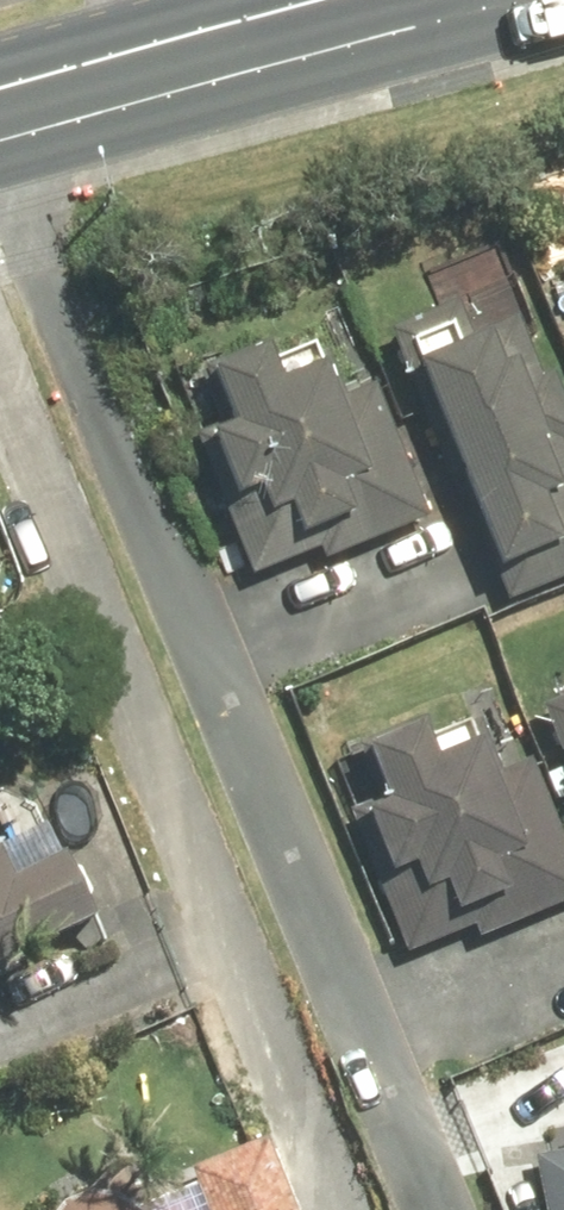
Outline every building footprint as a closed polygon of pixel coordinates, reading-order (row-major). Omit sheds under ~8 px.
[(376,335),(479,572),(488,568),(503,604),(563,578),(563,471),(553,447),(563,442),(563,410),(548,372),(537,377),(512,318),(465,338),(450,303),(376,335)] [(301,347),(259,365),(253,350),(171,383),(193,437),(182,442),(248,594),(420,520),(363,389),(326,405),(301,347)] [(534,708),(563,779),(563,696),(534,708)] [(521,763),(493,775),(470,718),(425,737),(418,720),(345,750),(367,803),(337,815),(400,966),(563,898),(563,867),(521,763)] [(40,943),(54,970),(108,944),(58,842),(0,870),(0,962),(40,943)] [(521,1133),(536,1209),(563,1209),(563,1124),(521,1133)] [(254,1142),(179,1174),(194,1209),(282,1209),(254,1142)]
